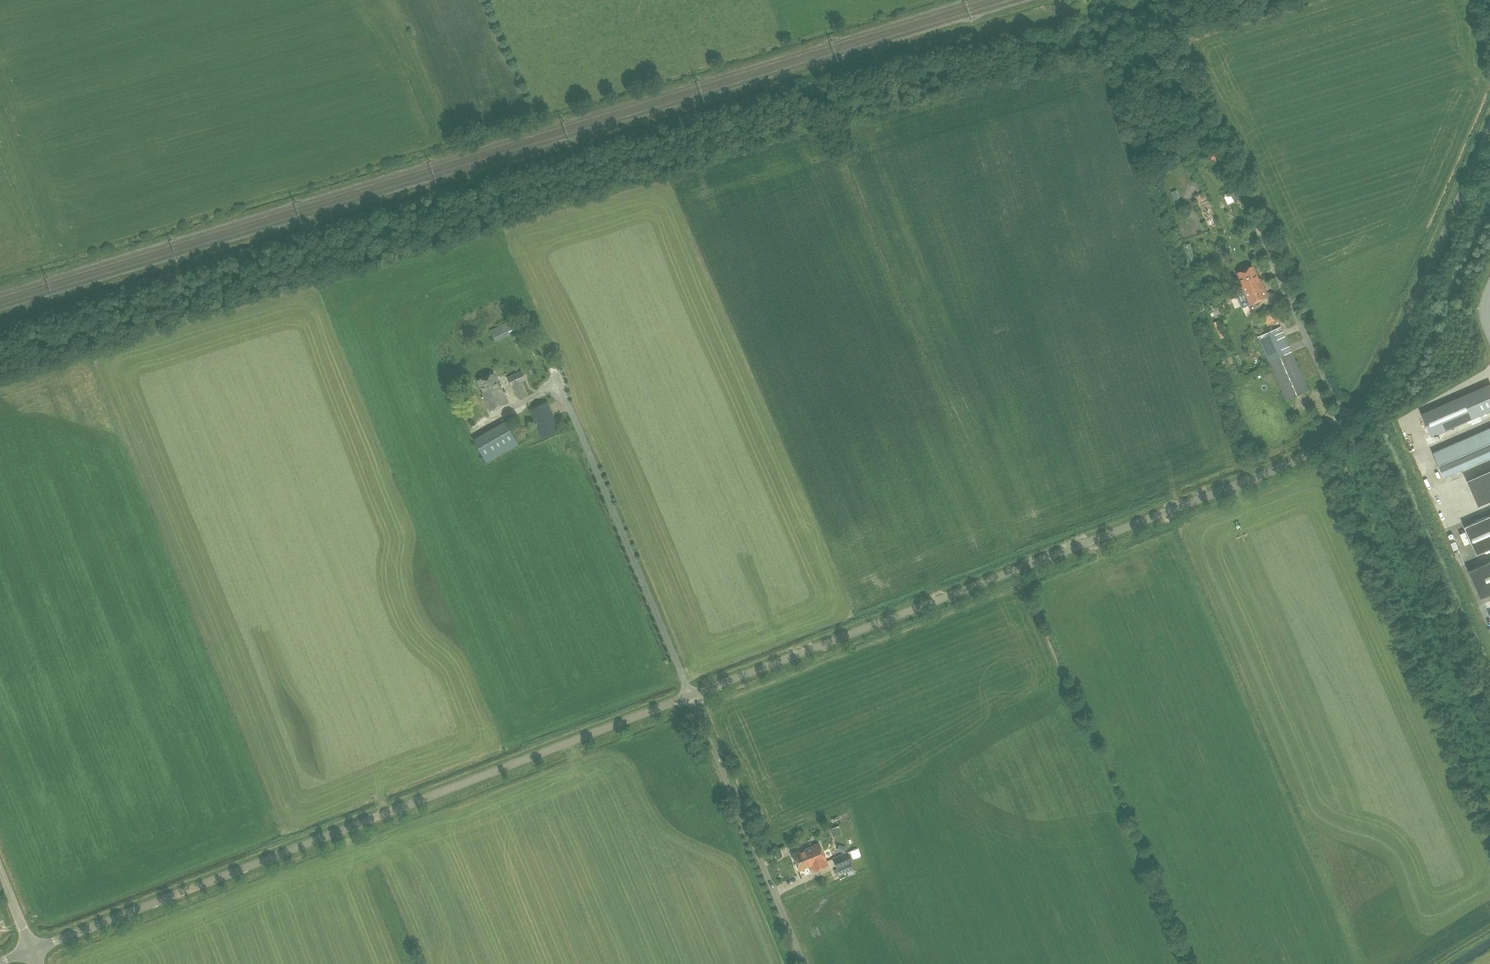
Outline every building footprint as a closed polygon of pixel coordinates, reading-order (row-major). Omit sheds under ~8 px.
[(1244,286),(1242,287),(1249,304),(1270,296),(1262,278),(1260,279),(1254,266),(1239,273),(1244,286)] [(1221,301),(1211,305),(1216,318),(1226,314),(1221,301)] [(1281,327),(1259,337),(1287,401),(1309,391),(1281,327)] [(478,380),(484,392),(481,393),(490,411),(509,402),(501,385),(499,386),(493,373),(478,380)] [(519,398),(527,394),(521,381),(522,380),(519,373),(509,378),(512,385),(519,398)] [(1489,411),(1489,384),(1422,413),(1432,436),(1489,411)] [(558,430),(544,399),(528,406),(542,437),(558,430)] [(519,444),(506,421),(474,439),(487,463),(519,444)] [(1433,452),(1444,477),(1489,457),(1489,428),(1433,452)] [(1479,506),(1489,501),(1489,471),(1468,480),(1479,506)] [(1465,526),(1477,554),(1489,549),(1489,516),(1465,526)] [(1481,598),(1489,595),(1489,561),(1469,570),(1481,598)] [(833,827),(837,836),(844,833),(840,824),(833,827)] [(829,865),(820,843),(793,854),(800,871),(815,865),(817,870),(829,865)] [(837,851),(844,853),(846,847),(839,844),(837,851)] [(852,863),(848,852),(834,858),(838,868),(852,863)] [(846,867),(851,877),(859,873),(854,864),(846,867)]
